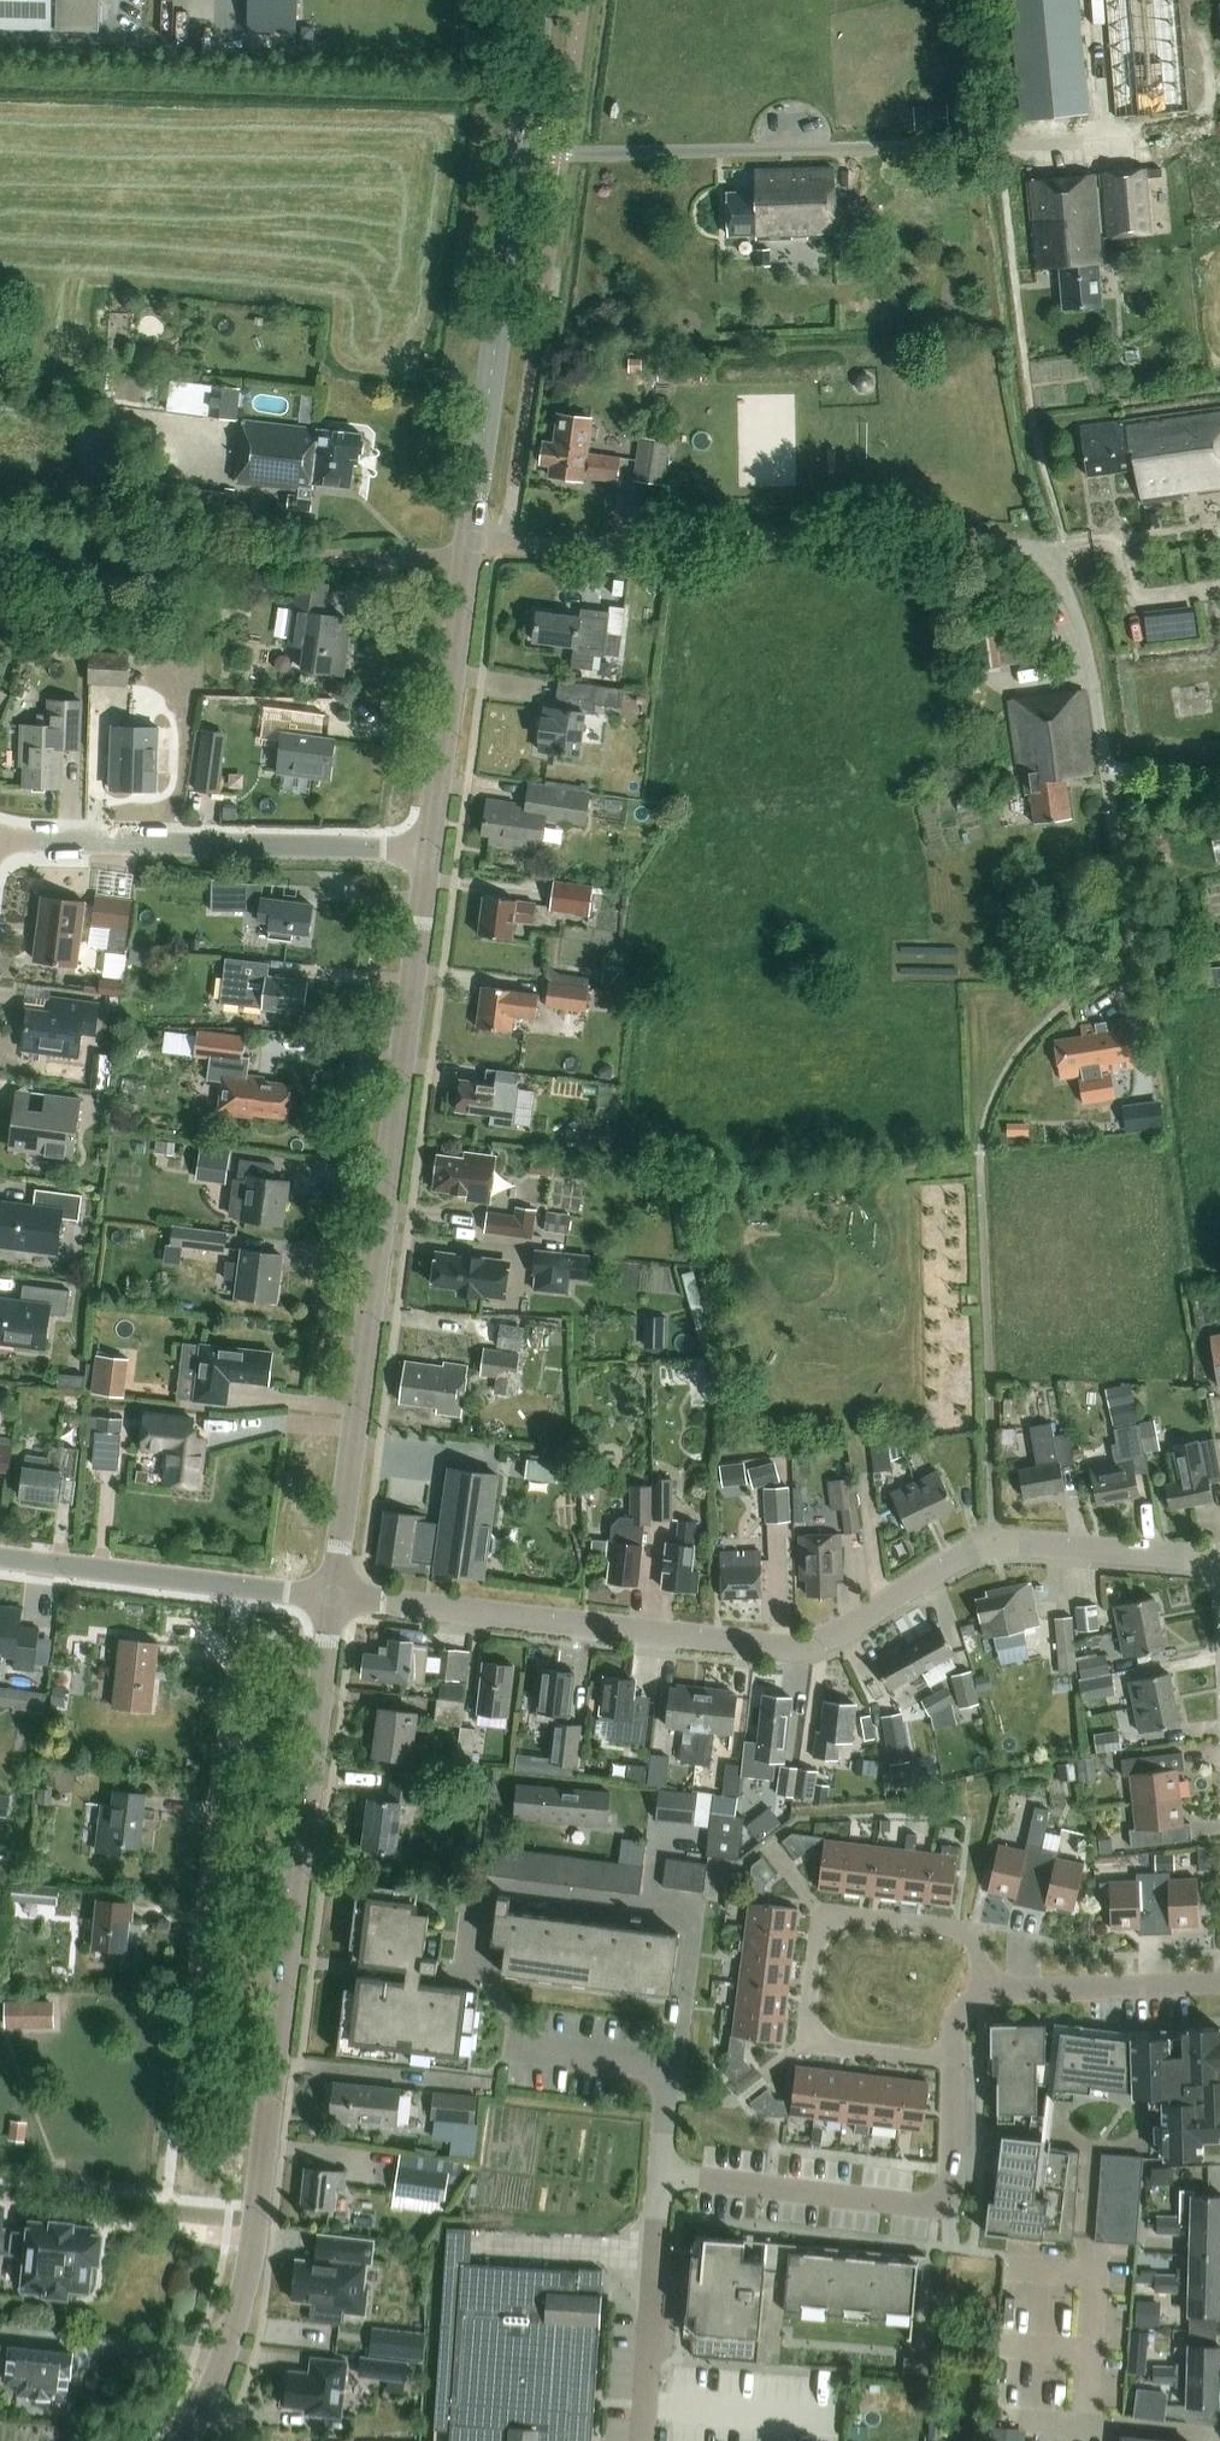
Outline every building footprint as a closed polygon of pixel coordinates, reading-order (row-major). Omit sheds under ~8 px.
[(51,30),(52,28),(56,28),(56,30),(100,31),(101,0),(0,0),(0,28),(51,30)] [(247,30),(296,31),(297,0),(248,0),(247,30)] [(1018,117),(1085,110),(1074,0),(1006,0),(1018,117)] [(1189,110),(1180,0),(1106,0),(1116,116),(1189,110)] [(757,240),(783,239),(836,237),(834,168),(755,170),(755,192),(728,193),(730,235),(757,234),(757,240)] [(1145,170),(1138,170),(1027,179),(1034,269),(1059,266),(1063,308),(1101,305),(1098,262),(1103,261),(1102,235),(1150,231),(1145,170)] [(772,251),(757,251),(758,267),(772,266),(772,251)] [(679,350),(658,350),(658,378),(701,378),(701,358),(679,358),(679,350)] [(236,420),(236,419),(241,390),(172,379),(170,394),(208,400),(206,416),(236,420)] [(1080,427),(1087,474),(1137,467),(1142,503),(1181,498),(1181,493),(1219,488),(1219,408),(1080,427)] [(550,477),(563,479),(567,483),(575,485),(580,481),(583,481),(584,477),(617,481),(620,459),(586,454),(591,419),(558,415),(554,444),(544,443),(541,464),(551,466),(550,477)] [(290,489),(290,491),(298,492),(298,496),(290,495),(288,507),(310,510),(313,483),(351,487),(355,457),(360,458),(360,455),(365,451),(366,442),(362,437),(362,434),(244,421),(237,483),(290,489)] [(670,440),(640,436),(634,481),(664,485),(670,440)] [(1157,526),(1155,511),(1143,513),(1146,528),(1157,526)] [(344,676),(348,652),(341,651),(346,617),(325,614),(329,585),(300,581),(291,646),(306,648),(303,670),(344,676)] [(607,633),(610,611),(583,607),(581,619),(538,613),(534,642),(575,647),(573,668),(593,671),(595,656),(604,658),(605,653),(619,655),(621,634),(607,633)] [(1002,626),(972,629),(976,666),(1006,663),(1002,626)] [(127,655),(96,654),(91,654),(91,685),(144,686),(145,658),(141,658),(141,643),(127,642),(127,655)] [(585,714),(589,714),(594,715),(596,703),(621,706),(623,690),(560,682),(556,709),(546,708),(544,719),(542,718),(539,741),(541,741),(540,752),(579,757),(585,714)] [(1094,774),(1084,690),(1009,699),(1016,762),(1023,761),(1027,795),(1032,794),(1035,821),(1071,817),(1067,777),(1094,774)] [(81,717),(81,704),(81,701),(56,700),(47,700),(46,715),(36,715),(36,727),(27,726),(22,726),(22,747),(21,767),(26,767),(25,787),(62,788),(63,750),(80,751),(81,717)] [(169,730),(169,712),(138,711),(138,728),(113,727),(112,789),(157,790),(159,729),(169,730)] [(263,746),(281,749),(278,772),(330,779),(335,740),(299,735),(301,719),(267,715),(263,746)] [(199,761),(195,788),(217,791),(221,764),(199,761)] [(1010,784),(1008,772),(985,775),(986,787),(1010,784)] [(528,779),(524,807),(488,801),(483,836),(491,838),(489,848),(539,855),(545,818),(585,824),(590,788),(528,779)] [(1212,842),(1216,863),(1219,862),(1219,840),(1212,842)] [(533,863),(531,878),(553,881),(555,867),(533,863)] [(257,898),(259,885),(235,885),(235,880),(212,879),(211,911),(252,912),(253,907),(261,908),(260,920),(272,921),(270,939),(294,942),(295,933),(309,935),(313,905),(257,898)] [(589,913),(593,888),(593,886),(554,880),(550,908),(589,913)] [(125,953),(132,900),(95,896),(91,926),(110,929),(107,951),(125,953)] [(44,898),(40,931),(36,960),(57,963),(57,965),(77,968),(85,904),(44,898)] [(533,925),(536,905),(484,898),(479,936),(511,940),(513,922),(533,925)] [(149,953),(132,952),(132,962),(148,964),(149,953)] [(308,982),(267,977),(269,963),(228,957),(223,1003),(242,1005),(263,1008),(305,1013),(308,982)] [(124,983),(101,979),(99,995),(121,998),(124,983)] [(589,985),(549,979),(546,1004),(586,1010),(589,985)] [(539,996),(528,994),(483,988),(477,1029),(511,1034),(513,1016),(536,1019),(539,996)] [(48,998),(46,1013),(29,1010),(24,1050),(78,1057),(82,1033),(95,1035),(99,1005),(48,998)] [(1134,1068),(1125,1018),(1082,1026),(1083,1036),(1053,1041),(1060,1080),(1083,1077),(1082,1073),(1093,1071),(1094,1076),(1134,1068)] [(198,1030),(194,1057),(211,1059),(209,1078),(224,1080),(219,1113),(253,1118),(254,1113),(288,1118),(288,1114),(292,1112),(293,1104),(290,1101),(292,1087),(264,1083),(265,1078),(249,1075),(251,1058),(244,1056),(247,1037),(198,1030)] [(196,1035),(165,1031),(162,1053),(193,1056),(196,1035)] [(94,1054),(90,1088),(108,1090),(112,1056),(94,1054)] [(518,1089),(516,1088),(517,1075),(511,1074),(487,1071),(485,1070),(483,1086),(460,1083),(457,1112),(489,1117),(488,1123),(513,1127),(518,1089)] [(74,1158),(82,1099),(47,1094),(45,1112),(16,1108),(11,1149),(74,1158)] [(1126,1133),(1164,1129),(1161,1100),(1122,1105),(1126,1133)] [(177,1142),(158,1140),(157,1153),(175,1155),(177,1142)] [(231,1150),(201,1145),(195,1181),(226,1185),(231,1150)] [(489,1205),(490,1200),(495,1159),(465,1155),(465,1160),(438,1157),(433,1192),(466,1196),(465,1202),(489,1205)] [(281,1226),(287,1182),(274,1180),(276,1165),(241,1160),(238,1180),(233,1179),(228,1218),(245,1221),(281,1226)] [(84,1196),(37,1190),(35,1207),(3,1203),(0,1229),(0,1246),(59,1253),(63,1220),(80,1222),(84,1196)] [(515,1219),(487,1215),(484,1234),(531,1241),(535,1212),(516,1209),(515,1219)] [(571,1216),(547,1213),(545,1232),(569,1235),(571,1216)] [(225,1253),(227,1233),(173,1226),(170,1247),(225,1253)] [(275,1303),(281,1255),(244,1251),(243,1265),(226,1263),(224,1280),(240,1282),(238,1298),(275,1303)] [(511,1261),(435,1251),(431,1287),(457,1290),(456,1295),(506,1301),(511,1261)] [(588,1258),(534,1252),(531,1274),(537,1275),(535,1289),(567,1293),(568,1279),(585,1281),(588,1258)] [(71,1292),(24,1285),(22,1302),(0,1299),(0,1343),(46,1349),(51,1315),(68,1317),(71,1292)] [(670,1315),(647,1313),(645,1344),(668,1345),(670,1315)] [(527,1328),(525,1354),(548,1356),(551,1330),(527,1328)] [(1219,1384),(1219,1334),(1210,1335),(1217,1384),(1219,1384)] [(270,1385),(274,1353),(202,1344),(196,1401),(229,1405),(231,1381),(270,1385)] [(520,1352),(484,1347),(480,1375),(516,1380),(520,1352)] [(129,1359),(97,1355),(93,1393),(124,1397),(129,1359)] [(701,1362),(703,1376),(718,1375),(716,1360),(701,1362)] [(461,1419),(468,1369),(443,1366),(442,1370),(406,1364),(400,1405),(436,1410),(435,1415),(461,1419)] [(86,1389),(87,1377),(60,1374),(59,1387),(86,1389)] [(0,1390),(0,1407),(13,1409),(15,1392),(0,1390)] [(1113,1427),(1138,1422),(1135,1402),(1109,1406),(1113,1427)] [(191,1438),(192,1432),(194,1420),(147,1414),(143,1449),(167,1452),(165,1466),(168,1466),(166,1483),(198,1487),(200,1470),(202,1471),(206,1440),(191,1438)] [(96,1433),(122,1435),(124,1418),(98,1416),(96,1433)] [(1061,1466),(1073,1464),(1067,1433),(1052,1436),(1049,1422),(1029,1426),(1036,1467),(1018,1470),(1023,1496),(1065,1488),(1061,1466)] [(1115,1464),(1090,1469),(1097,1504),(1138,1496),(1134,1475),(1148,1472),(1138,1422),(1113,1427),(1117,1444),(1111,1445),(1115,1464)] [(1208,1484),(1219,1482),(1219,1469),(1214,1439),(1198,1443),(1197,1440),(1173,1445),(1180,1481),(1166,1484),(1170,1508),(1212,1499),(1208,1484)] [(13,1447),(0,1445),(0,1472),(10,1473),(13,1447)] [(61,1479),(75,1481),(80,1450),(52,1447),(50,1459),(27,1455),(21,1497),(58,1502),(61,1479)] [(1084,1459),(1082,1449),(1072,1451),(1074,1461),(1084,1459)] [(793,1453),(779,1454),(782,1484),(796,1483),(793,1453)] [(557,1485),(560,1464),(526,1460),(524,1480),(557,1485)] [(779,1481),(775,1462),(748,1469),(752,1487),(779,1481)] [(424,1521),(424,1519),(385,1514),(379,1563),(417,1568),(418,1563),(435,1565),(434,1573),(484,1580),(498,1474),(449,1467),(441,1524),(424,1521)] [(914,1483),(931,1519),(955,1507),(938,1471),(914,1483)] [(674,1522),(674,1478),(653,1479),(653,1522),(674,1522)] [(860,1531),(854,1482),(828,1485),(831,1510),(840,1509),(843,1533),(860,1531)] [(907,1530),(931,1519),(914,1483),(890,1494),(907,1530)] [(612,1526),(610,1543),(609,1543),(607,1563),(609,1563),(607,1584),(638,1587),(642,1546),(641,1546),(643,1526),(653,1526),(652,1521),(652,1486),(630,1486),(630,1517),(620,1517),(612,1526)] [(790,1522),(788,1486),(763,1488),(765,1523),(790,1522)] [(691,1573),(694,1546),(692,1546),(695,1523),(679,1521),(676,1544),(667,1543),(661,1589),(689,1593),(689,1592),(696,1593),(698,1574),(691,1573)] [(835,1580),(842,1580),(840,1534),(799,1536),(801,1581),(807,1581),(807,1595),(835,1594),(835,1580)] [(609,1543),(593,1541),(592,1552),(607,1554),(609,1543)] [(722,1600),(761,1598),(759,1552),(720,1554),(722,1600)] [(993,1636),(1038,1627),(1029,1583),(985,1593),(986,1598),(977,1600),(981,1622),(990,1620),(993,1636)] [(1119,1632),(1158,1624),(1153,1598),(1114,1606),(1119,1632)] [(1078,1631),(1097,1630),(1095,1605),(1075,1607),(1078,1631)] [(2,1656),(15,1658),(14,1669),(34,1672),(40,1630),(20,1627),(22,1610),(0,1607),(0,1670),(2,1656)] [(1076,1670),(1071,1617),(1055,1618),(1059,1672),(1076,1670)] [(1158,1624),(1119,1632),(1124,1658),(1164,1650),(1158,1624)] [(908,1647),(922,1671),(954,1653),(940,1629),(908,1647)] [(152,1712),(160,1644),(121,1640),(113,1707),(152,1712)] [(422,1684),(426,1647),(412,1646),(412,1644),(387,1642),(387,1650),(378,1649),(378,1658),(364,1657),(361,1680),(406,1685),(407,1682),(422,1684)] [(889,1689),(922,1671),(908,1647),(876,1666),(889,1689)] [(437,1680),(467,1684),(471,1652),(440,1648),(437,1680)] [(1108,1672),(1104,1652),(1076,1658),(1080,1678),(1108,1672)] [(507,1718),(513,1668),(483,1664),(477,1714),(507,1718)] [(569,1717),(574,1674),(543,1671),(538,1713),(569,1717)] [(960,1710),(979,1705),(970,1671),(951,1676),(960,1710)] [(1134,1707),(1174,1699),(1168,1673),(1129,1681),(1134,1707)] [(1111,1674),(1078,1682),(1083,1703),(1116,1695),(1111,1674)] [(645,1745),(650,1697),(632,1696),(634,1680),(603,1677),(600,1714),(619,1716),(617,1729),(613,1728),(612,1742),(645,1745)] [(973,1679),(976,1692),(988,1689),(985,1677),(973,1679)] [(464,1686),(441,1683),(439,1699),(462,1702),(464,1686)] [(695,1764),(703,1692),(703,1688),(677,1685),(676,1689),(671,1688),(667,1727),(684,1729),(681,1762),(695,1764)] [(13,1707),(12,1714),(38,1717),(39,1711),(41,1693),(0,1687),(0,1706),(13,1707)] [(703,1692),(695,1764),(710,1766),(713,1732),(731,1735),(734,1695),(730,1695),(731,1691),(703,1688),(703,1692)] [(935,1695),(942,1708),(954,1701),(947,1688),(935,1695)] [(763,1695),(758,1739),(746,1738),(743,1757),(783,1762),(791,1699),(763,1695)] [(929,1715),(942,1708),(935,1695),(922,1702),(929,1715)] [(1174,1699),(1134,1707),(1140,1733),(1179,1725),(1174,1699)] [(460,1728),(463,1703),(437,1700),(434,1725),(460,1728)] [(852,1743),(856,1706),(824,1702),(821,1732),(817,1731),(814,1758),(838,1761),(840,1741),(852,1743)] [(409,1763),(416,1716),(379,1711),(373,1757),(409,1763)] [(910,1760),(902,1712),(880,1715),(889,1763),(910,1760)] [(874,1737),(870,1713),(859,1715),(864,1739),(874,1737)] [(583,1724),(553,1720),(548,1762),(578,1766),(583,1724)] [(460,1730),(457,1754),(456,1762),(478,1765),(479,1756),(472,1755),(475,1732),(460,1730)] [(1120,1748),(1117,1730),(1092,1733),(1094,1752),(1120,1748)] [(669,1756),(650,1753),(646,1784),(666,1786),(669,1756)] [(1133,1803),(1179,1798),(1177,1771),(1184,1770),(1182,1753),(1121,1760),(1123,1777),(1130,1776),(1133,1803)] [(1094,1780),(1092,1757),(1076,1759),(1078,1782),(1094,1780)] [(742,1765),(725,1763),(722,1793),(739,1795),(742,1765)] [(1074,1764),(1057,1766),(1059,1783),(1076,1780),(1074,1764)] [(628,1765),(626,1783),(644,1785),(646,1767),(628,1765)] [(799,1768),(781,1766),(779,1788),(778,1796),(772,1795),(769,1818),(775,1819),(792,1821),(793,1807),(794,1798),(799,1768)] [(819,1772),(799,1768),(794,1798),(815,1801),(819,1772)] [(481,1798),(484,1772),(462,1770),(459,1795),(481,1798)] [(415,1809),(418,1787),(389,1784),(387,1804),(368,1802),(362,1850),(393,1854),(399,1807),(415,1809)] [(829,1786),(817,1784),(817,1786),(815,1802),(815,1804),(820,1805),(824,1805),(828,1806),(828,1805),(831,1786),(829,1786)] [(609,1794),(597,1793),(518,1787),(516,1816),(545,1819),(545,1822),(607,1826),(609,1794)] [(51,1790),(38,1788),(36,1803),(49,1805),(51,1790)] [(712,1794),(658,1788),(654,1819),(708,1826),(712,1794)] [(146,1795),(116,1791),(114,1806),(103,1805),(97,1851),(123,1854),(124,1846),(140,1848),(146,1795)] [(7,1817),(10,1798),(0,1797),(0,1816),(7,1817)] [(1179,1798),(1133,1803),(1136,1829),(1129,1830),(1131,1847),(1192,1841),(1190,1823),(1182,1824),(1179,1798)] [(1034,1808),(1030,1826),(1044,1829),(1048,1811),(1034,1808)] [(711,1814),(709,1832),(698,1831),(694,1860),(705,1861),(706,1856),(739,1861),(744,1818),(711,1814)] [(758,1840),(766,1833),(755,1818),(746,1825),(758,1840)] [(845,1892),(851,1844),(825,1841),(825,1838),(792,1834),(782,1842),(796,1860),(806,1852),(822,1854),(818,1889),(845,1892)] [(924,1902),(930,1854),(915,1852),(918,1836),(906,1835),(904,1851),(898,1898),(924,1902)] [(871,1895),(877,1847),(851,1844),(845,1892),(871,1895)] [(1029,1908),(1042,1848),(1026,1844),(1025,1852),(998,1846),(988,1891),(1014,1897),(1013,1904),(1029,1908)] [(490,1876),(494,1847),(480,1845),(476,1874),(490,1876)] [(930,1854),(924,1902),(951,1905),(957,1858),(956,1857),(958,1847),(947,1846),(946,1856),(930,1854)] [(504,1877),(508,1849),(494,1847),(490,1876),(504,1877)] [(898,1898),(904,1851),(877,1847),(871,1895),(898,1898)] [(1042,1848),(1029,1908),(1045,1911),(1047,1904),(1073,1910),(1084,1865),(1057,1859),(1059,1852),(1042,1848)] [(517,1879),(521,1850),(508,1849),(504,1877),(517,1879)] [(531,1881),(535,1852),(521,1850),(517,1879),(531,1881)] [(545,1883),(548,1854),(535,1852),(531,1881),(545,1883)] [(558,1885),(562,1856),(548,1854),(545,1883),(558,1885)] [(1174,1871),(1174,1854),(1154,1855),(1155,1871),(1174,1871)] [(572,1886),(576,1858),(562,1856),(558,1885),(572,1886)] [(586,1888),(589,1859),(576,1858),(572,1886),(586,1888)] [(676,1889),(680,1860),(666,1858),(662,1887),(676,1889)] [(794,1937),(798,1909),(763,1905),(766,1884),(776,1876),(762,1858),(752,1866),(747,1903),(750,1904),(746,1931),(794,1937)] [(599,1890),(603,1861),(589,1859),(586,1888),(599,1890)] [(676,1889),(690,1891),(694,1862),(680,1860),(676,1889)] [(613,1892),(617,1863),(603,1861),(599,1890),(613,1892)] [(707,1864),(694,1862),(690,1891),(704,1892),(707,1864)] [(626,1893),(630,1865),(617,1863),(613,1892),(626,1893)] [(630,1865),(626,1893),(640,1895),(644,1867),(630,1865)] [(1153,1874),(1155,1935),(1171,1934),(1171,1927),(1199,1926),(1197,1879),(1170,1880),(1169,1873),(1153,1874)] [(1138,1935),(1155,1935),(1153,1874),(1136,1874),(1136,1881),(1109,1882),(1111,1929),(1138,1928),(1138,1935)] [(58,1885),(11,1881),(9,1900),(56,1904),(58,1885)] [(338,2053),(470,2069),(478,2005),(464,2003),(466,1990),(421,1984),(423,1970),(437,1972),(439,1960),(424,1958),(430,1914),(416,1913),(419,1891),(359,1884),(351,1948),(354,1949),(349,1989),(346,1989),(338,2053)] [(657,1985),(672,1987),(679,1934),(640,1929),(642,1919),(632,1918),(630,1928),(509,1912),(511,1898),(499,1897),(493,1943),(506,1945),(502,1973),(656,1993),(657,1985)] [(132,1920),(133,1904),(99,1901),(95,1948),(126,1951),(129,1920),(132,1920)] [(791,1963),(794,1937),(746,1931),(743,1957),(791,1963)] [(788,1990),(791,1963),(743,1957),(740,1984),(788,1990)] [(784,2016),(788,1990),(740,1984),(737,2010),(784,2016)] [(54,2028),(54,2001),(4,2002),(4,2028),(54,2028)] [(781,2042),(784,2016),(737,2010),(734,2036),(731,2035),(726,2073),(734,2083),(752,2069),(744,2059),(746,2038),(781,2042)] [(1037,2114),(1037,2062),(1045,2062),(1046,2024),(991,2024),(990,2056),(997,2056),(997,2114),(1037,2114)] [(1097,2037),(1061,2032),(1052,2100),(1054,2100),(1056,2090),(1091,2094),(1092,2088),(1133,2093),(1133,2098),(1170,2097),(1170,2102),(1163,2103),(1164,2159),(1203,2158),(1202,2141),(1219,2140),(1219,2029),(1182,2030),(1182,2038),(1132,2039),(1132,2041),(1097,2037)] [(817,2118),(823,2070),(796,2067),(792,2101),(776,2099),(768,2089),(750,2103),(758,2113),(791,2117),(791,2115),(817,2118)] [(844,2121),(850,2073),(823,2070),(817,2118),(844,2121)] [(870,2124),(876,2076),(850,2073),(844,2121),(870,2124)] [(896,2127),(902,2080),(876,2076),(870,2124),(896,2127)] [(902,2080),(896,2127),(923,2131),(929,2083),(902,2080)] [(396,2128),(399,2091),(332,2086),(329,2123),(396,2128)] [(475,2125),(477,2096),(434,2092),(431,2120),(475,2125)] [(1073,2242),(1080,2152),(1050,2149),(1051,2142),(1002,2136),(994,2202),(989,2202),(985,2233),(1043,2240),(1073,2242)] [(464,2161),(400,2151),(394,2193),(445,2200),(448,2180),(461,2182),(464,2161)] [(1143,2157),(1101,2154),(1095,2242),(1136,2245),(1143,2157)] [(343,2193),(345,2175),(305,2170),(301,2209),(332,2212),(335,2192),(343,2193)] [(1179,2227),(1189,2227),(1219,2228),(1219,2196),(1190,2195),(1189,2212),(1179,2211),(1179,2218),(1179,2227)] [(9,2254),(27,2256),(23,2291),(46,2294),(48,2296),(66,2298),(68,2296),(69,2288),(88,2290),(89,2287),(93,2284),(94,2273),(91,2269),(91,2262),(99,2263),(101,2237),(94,2236),(95,2229),(74,2226),(72,2224),(54,2222),(51,2224),(30,2222),(29,2232),(1,2229),(3,2208),(0,2208),(0,2253),(9,2254)] [(1158,2217),(1157,2233),(1168,2234),(1169,2218),(1158,2217)] [(1169,2218),(1168,2234),(1179,2234),(1179,2227),(1179,2218),(1169,2218)] [(1188,2256),(1219,2257),(1219,2228),(1189,2227),(1188,2256)] [(602,2295),(601,2295),(603,2274),(603,2271),(579,2269),(579,2272),(470,2264),(472,2230),(447,2229),(434,2430),(451,2430),(450,2440),(592,2440),(602,2295)] [(294,2278),(292,2300),(313,2302),(313,2307),(311,2307),(310,2321),(342,2324),(343,2313),(364,2316),(367,2290),(363,2290),(366,2263),(370,2264),(373,2242),(318,2236),(316,2257),(317,2258),(316,2263),(296,2260),(296,2265),(293,2267),(292,2275),(294,2278)] [(783,2331),(783,2327),(785,2310),(802,2312),(802,2305),(827,2307),(826,2314),(844,2315),(845,2309),(869,2311),(869,2317),(887,2319),(887,2312),(912,2314),(910,2338),(907,2338),(907,2340),(911,2340),(918,2257),(926,2258),(926,2256),(899,2254),(898,2261),(875,2259),(876,2254),(881,2254),(881,2252),(857,2250),(856,2258),(833,2256),(834,2250),(838,2250),(838,2249),(814,2247),(814,2254),(791,2252),(791,2246),(796,2247),(796,2245),(766,2242),(764,2261),(744,2259),(745,2242),(746,2242),(747,2241),(705,2237),(705,2239),(706,2239),(704,2255),(694,2254),(694,2253),(692,2253),(687,2313),(693,2355),(693,2356),(757,2362),(757,2360),(764,2361),(764,2363),(780,2365),(782,2336),(780,2336),(781,2330),(783,2331)] [(1177,2284),(1188,2285),(1219,2286),(1219,2257),(1188,2256),(1188,2269),(1178,2269),(1177,2275),(1177,2277),(1177,2284)] [(1133,2273),(1133,2283),(1152,2284),(1153,2274),(1133,2273)] [(1152,2284),(1152,2292),(1165,2293),(1165,2274),(1153,2274),(1152,2284)] [(1165,2274),(1165,2293),(1177,2293),(1177,2284),(1177,2277),(1177,2275),(1165,2274)] [(1187,2316),(1219,2317),(1219,2286),(1188,2285),(1187,2316)] [(1161,2300),(1136,2300),(1136,2325),(1161,2325),(1161,2300)] [(395,2330),(393,2357),(421,2360),(424,2333),(395,2330)] [(1131,2369),(1144,2371),(1150,2332),(1137,2330),(1131,2369)] [(1177,2376),(1186,2376),(1219,2377),(1219,2373),(1219,2345),(1187,2344),(1186,2365),(1177,2364),(1177,2367),(1177,2376)] [(78,2370),(78,2362),(73,2357),(74,2354),(11,2347),(7,2383),(20,2384),(19,2394),(31,2395),(31,2396),(51,2398),(51,2397),(67,2399),(69,2377),(71,2377),(71,2374),(78,2370)] [(407,2360),(359,2354),(357,2375),(405,2380),(407,2360)] [(310,2377),(283,2374),(280,2408),(306,2411),(305,2415),(341,2418),(346,2365),(312,2362),(310,2377)] [(1153,2366),(1152,2384),(1165,2385),(1165,2366),(1153,2366)] [(1165,2366),(1165,2385),(1177,2385),(1177,2376),(1177,2367),(1165,2366)] [(1177,2385),(1177,2387),(1186,2387),(1185,2408),(1219,2409),(1219,2377),(1186,2376),(1177,2376),(1177,2385)] [(1136,2419),(1164,2422),(1166,2403),(1138,2400),(1136,2419)] [(993,2440),(1024,2440),(1025,2431),(994,2428),(993,2440)]
